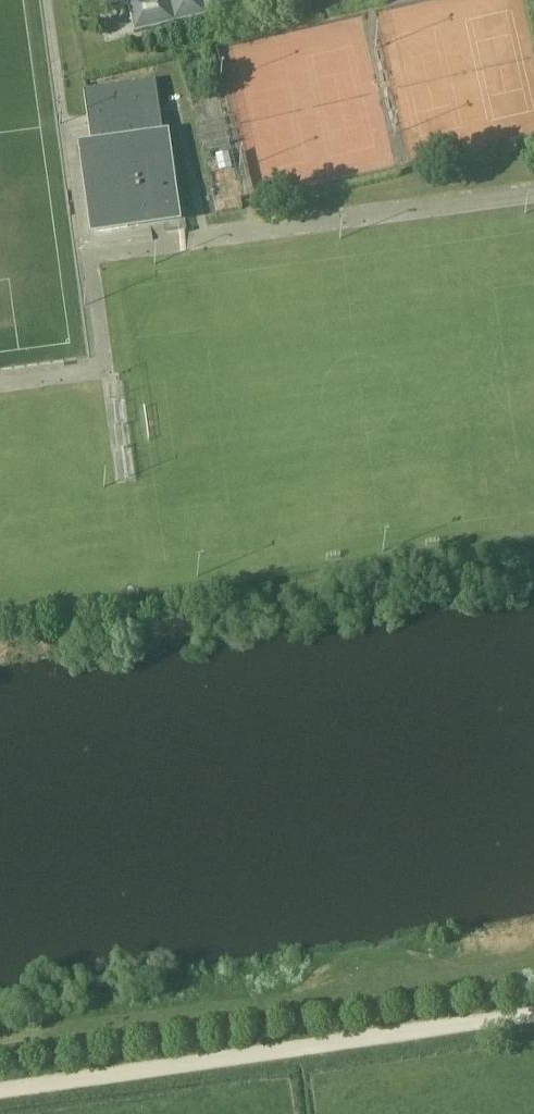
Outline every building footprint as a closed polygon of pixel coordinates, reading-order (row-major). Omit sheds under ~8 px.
[(237,9),(235,0),(107,0),(108,7),(128,3),(135,33),(237,9)] [(156,79),(84,89),(91,144),(84,145),(96,232),(129,227),(127,219),(174,213),(156,79)] [(216,155),(220,172),(232,170),(229,153),(216,155)]
